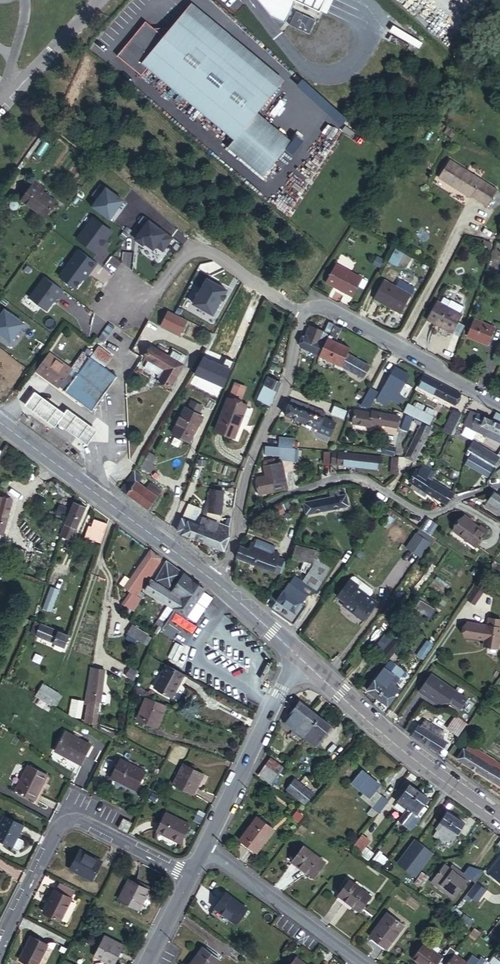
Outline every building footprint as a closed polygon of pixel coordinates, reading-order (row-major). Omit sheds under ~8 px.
[(319,16),(326,0),(284,0),(319,16)] [(151,28),(120,62),(145,83),(152,76),(237,148),(261,122),(282,97),(190,19),(169,44),(151,28)] [(237,148),(230,156),(264,185),(294,151),(261,122),(237,148)] [(455,163),(443,181),(474,201),(476,198),(492,208),(499,196),(499,191),(455,163)] [(42,191),(34,185),(21,203),(44,220),(54,206),(39,194),(42,191)] [(106,190),(92,209),(109,222),(123,203),(106,190)] [(142,218),(138,225),(144,230),(134,242),(142,248),(143,246),(152,252),(155,249),(162,254),(172,241),(142,218)] [(93,219),(77,241),(97,256),(102,249),(101,249),(112,234),(93,219)] [(96,265),(79,251),(59,278),(75,290),(86,275),(88,276),(96,265)] [(407,259),(398,255),(392,267),(401,271),(407,259)] [(367,282),(340,268),(330,285),(356,300),(367,282)] [(63,292),(45,278),(29,299),(46,312),(57,298),(58,298),(63,292)] [(191,305),(210,316),(224,292),(204,280),(191,305)] [(413,299),(389,285),(379,302),(404,316),(413,299)] [(437,300),(427,320),(454,334),(464,315),(462,313),(465,306),(453,300),(448,306),(437,300)] [(10,342),(23,324),(4,310),(0,316),(0,334),(10,342)] [(184,321),(166,312),(159,326),(176,336),(184,321)] [(466,335),(483,342),(485,337),(489,338),(495,325),(473,317),(466,335)] [(335,324),(329,321),(324,332),(311,326),(300,346),(318,355),(335,324)] [(335,324),(318,355),(323,358),(330,360),(337,346),(338,343),(334,342),(341,327),(335,324)] [(337,346),(330,360),(340,366),(362,378),(368,366),(346,354),(348,348),(338,343),(337,346)] [(169,389),(181,367),(179,366),(182,359),(171,353),(168,359),(150,349),(144,360),(147,362),(142,369),(156,377),(155,379),(158,382),(157,382),(169,389)] [(92,350),(85,360),(70,382),(66,388),(61,395),(88,415),(113,381),(96,368),(97,367),(101,371),(109,361),(92,350)] [(66,388),(70,382),(85,360),(78,355),(67,369),(48,356),(34,375),(55,390),(60,384),(66,388)] [(395,367),(384,386),(398,394),(409,374),(395,367)] [(423,373),(418,384),(453,403),(458,392),(423,373)] [(279,381),(279,380),(267,375),(257,398),(269,403),(273,393),(279,381)] [(360,405),(369,407),(381,409),(387,398),(370,388),(360,405)] [(65,406),(63,409),(33,389),(24,402),(55,423),(57,419),(87,440),(96,426),(65,406)] [(333,394),(322,391),(322,396),(332,399),(333,394)] [(284,414),(301,421),(305,412),(304,411),(307,405),(290,398),(284,414)] [(189,401),(185,410),(196,416),(200,407),(189,401)] [(242,410),(224,402),(210,433),(229,441),(242,410)] [(415,407),(422,410),(424,405),(417,402),(415,407)] [(404,411),(410,414),(414,406),(408,404),(404,411)] [(301,421),(302,422),(305,423),(309,425),(317,429),(316,431),(328,436),(334,423),(322,418),(324,413),(307,405),(304,411),(305,412),(301,421)] [(330,413),(342,418),(345,410),(333,405),(330,413)] [(432,415),(425,412),(422,410),(415,407),(414,406),(410,414),(428,423),(432,415)] [(427,407),(425,412),(432,415),(434,410),(427,407)] [(369,425),(369,424),(369,421),(374,422),(387,424),(389,412),(371,409),(371,411),(353,408),(351,422),(369,425)] [(196,416),(185,410),(182,409),(169,434),(188,444),(200,418),(196,416)] [(454,410),(445,429),(452,433),(462,413),(454,410)] [(471,410),(465,424),(499,441),(499,423),(471,410)] [(422,422),(405,456),(414,461),(430,426),(422,422)] [(269,438),(269,444),(289,446),(290,439),(269,438)] [(470,452),(467,458),(490,471),(492,466),(493,464),(499,454),(473,440),(467,450),(468,451),(469,450),(470,451),(469,452),(470,452)] [(382,444),(381,453),(392,454),(393,446),(382,444)] [(294,448),(264,447),(264,455),(279,456),(279,460),(295,460),(297,460),(297,454),(294,454),(294,448)] [(332,451),(331,463),(380,468),(381,458),(339,454),(339,452),(332,451)] [(155,457),(148,452),(139,466),(149,472),(154,465),(151,463),(155,457)] [(390,472),(398,472),(399,470),(399,469),(399,468),(397,465),(398,457),(392,457),(390,472)] [(465,462),(488,474),(490,471),(467,458),(465,462)] [(258,494),(287,488),(283,471),(281,462),(275,463),(272,460),(264,462),(262,467),(265,475),(256,477),(255,482),(258,494)] [(426,491),(446,503),(452,493),(429,478),(426,476),(429,470),(421,465),(417,471),(415,469),(408,480),(419,486),(417,490),(424,494),(426,491)] [(119,490),(147,509),(159,490),(153,487),(150,492),(137,483),(140,478),(132,472),(119,490)] [(207,512),(220,514),(219,512),(221,489),(210,488),(207,512)] [(498,496),(493,492),(485,505),(499,514),(499,492),(498,496)] [(4,530),(14,497),(0,493),(0,529),(4,530)] [(345,494),(302,502),(305,513),(347,505),(345,494)] [(85,503),(77,500),(64,532),(73,535),(85,503)] [(280,504),(268,510),(271,517),(283,511),(280,504)] [(189,507),(184,522),(196,526),(200,517),(206,519),(207,512),(189,507)] [(191,540),(201,543),(205,533),(213,536),(218,524),(206,519),(200,517),(196,526),(191,540)] [(480,527),(472,522),(465,517),(456,531),(479,546),(489,530),(481,525),(480,527)] [(103,532),(106,522),(100,519),(97,529),(103,532)] [(104,545),(111,524),(106,522),(103,532),(97,529),(91,527),(87,539),(104,545)] [(180,535),(191,540),(196,526),(184,522),(180,535)] [(441,527),(433,523),(427,532),(431,535),(435,537),(441,527)] [(221,550),(226,538),(226,533),(227,527),(218,524),(213,536),(205,533),(201,543),(221,550)] [(403,546),(418,555),(427,540),(412,531),(403,546)] [(236,556),(257,564),(264,547),(265,547),(267,542),(256,538),(254,543),(250,541),(249,544),(242,541),(236,556)] [(264,547),(257,564),(278,572),(282,562),(275,559),(278,552),(273,550),(275,545),(267,542),(265,547),(264,547)] [(7,546),(3,554),(14,558),(17,552),(7,546)] [(293,550),(291,549),(288,556),(295,559),(302,562),(298,571),(305,573),(300,581),(294,577),(292,575),(287,582),(283,590),(276,600),(275,600),(270,608),(276,613),(280,617),(293,624),(295,621),(302,611),(306,606),(301,604),(306,596),(313,594),(335,559),(321,551),(315,549),(315,551),(294,546),(293,550)] [(145,588),(163,562),(152,554),(134,581),(145,588)] [(188,617),(208,588),(169,559),(156,582),(183,598),(176,609),(188,617)] [(491,565),(498,571),(499,568),(499,563),(494,560),(491,565)] [(305,573),(298,571),(294,577),(300,581),(305,573)] [(351,576),(338,596),(346,602),(343,605),(363,619),(377,601),(369,596),(372,591),(372,588),(354,576),(351,576)] [(172,606),(176,609),(183,598),(156,582),(154,580),(148,591),(172,606)] [(140,596),(145,588),(134,581),(129,588),(132,591),(140,596)] [(60,588),(52,584),(43,607),(52,610),(60,588)] [(474,586),(467,598),(474,602),(482,590),(474,586)] [(132,607),(139,597),(140,596),(132,591),(125,602),(132,607)] [(132,607),(136,610),(142,600),(139,597),(132,607)] [(426,619),(434,607),(419,598),(412,610),(426,619)] [(487,622),(499,624),(499,616),(488,614),(487,622)] [(487,622),(467,619),(465,633),(485,636),(488,636),(488,642),(498,644),(499,627),(499,624),(487,622)] [(35,634),(70,647),(74,635),(40,622),(35,634)] [(146,633),(132,623),(127,631),(142,640),(146,633)] [(392,640),(385,650),(392,655),(398,644),(392,640)] [(177,646),(170,661),(178,664),(184,650),(177,646)] [(411,659),(404,671),(411,675),(418,664),(411,659)] [(390,671),(393,667),(388,664),(384,667),(368,689),(377,696),(394,673),(390,671)] [(174,702),(186,680),(168,669),(156,691),(174,702)] [(108,673),(94,671),(88,705),(91,706),(88,725),(99,726),(102,704),(109,705),(110,698),(105,697),(108,673)] [(421,687),(439,699),(450,697),(461,705),(467,696),(431,672),(421,687)] [(394,673),(377,696),(387,705),(400,688),(393,683),(398,677),(394,673)] [(37,696),(53,706),(61,694),(45,684),(37,696)] [(307,711),(310,708),(307,706),(296,697),(287,711),(290,713),(285,720),(295,728),(307,711)] [(155,729),(166,710),(148,700),(138,720),(155,729)] [(85,706),(76,704),(73,718),(83,720),(85,706)] [(316,712),(310,708),(307,711),(295,728),(306,736),(321,716),(316,712)] [(325,719),(321,716),(306,736),(317,744),(332,724),(325,719)] [(456,718),(449,729),(456,733),(463,723),(456,718)] [(418,724),(413,732),(412,734),(417,738),(428,745),(441,755),(444,750),(441,748),(446,742),(441,738),(445,733),(425,719),(420,725),(418,724)] [(67,736),(58,753),(84,766),(93,749),(67,736)] [(472,740),(466,749),(476,755),(479,750),(478,749),(480,745),(472,740)] [(466,749),(464,748),(458,757),(499,785),(499,772),(492,766),(496,761),(479,750),(476,755),(466,749)] [(257,774),(270,784),(284,765),(270,756),(257,774)] [(120,765),(111,784),(137,798),(146,779),(120,765)] [(195,774),(190,772),(184,769),(173,789),(193,799),(204,779),(195,774)] [(28,771),(15,797),(34,807),(48,781),(28,771)] [(352,785),(363,793),(369,798),(375,790),(379,784),(361,771),(352,785)] [(287,788),(300,798),(308,788),(295,778),(287,788)] [(398,801),(407,807),(418,791),(410,785),(398,801)] [(308,788),(300,798),(306,803),(314,792),(308,788)] [(360,797),(373,806),(381,794),(375,790),(369,798),(363,793),(360,797)] [(418,791),(407,807),(398,819),(411,828),(416,821),(417,820),(420,816),(416,814),(428,798),(418,791)] [(379,812),(380,813),(389,800),(381,794),(373,806),(368,812),(375,817),(379,812)] [(174,846),(177,840),(180,835),(185,825),(157,811),(146,831),(174,846)] [(447,840),(451,842),(464,823),(446,811),(437,825),(439,827),(435,834),(446,841),(447,840)] [(0,831),(0,847),(12,853),(17,856),(19,856),(23,849),(22,847),(16,844),(23,832),(4,822),(0,831)] [(120,822),(115,831),(123,836),(128,826),(120,822)] [(261,824),(245,845),(260,856),(276,835),(261,824)] [(363,835),(355,846),(358,849),(362,851),(370,840),(363,835)] [(399,862),(416,875),(433,851),(416,839),(399,862)] [(303,846),(293,860),(315,877),(325,862),(303,846)] [(383,851),(377,859),(383,864),(389,855),(383,851)] [(487,872),(499,881),(499,854),(487,872)] [(79,857),(70,876),(92,887),(101,868),(79,857)] [(451,869),(449,867),(444,864),(432,881),(454,898),(469,877),(454,866),(451,869)] [(416,882),(422,886),(429,874),(423,870),(416,882)] [(349,880),(338,894),(360,910),(370,896),(349,880)] [(466,894),(477,900),(485,888),(475,881),(466,894)] [(57,888),(73,894),(75,888),(59,882),(57,888)] [(127,884),(117,904),(137,915),(148,895),(127,884)] [(60,891),(57,898),(71,905),(75,898),(60,891)] [(226,895),(215,908),(238,925),(248,912),(226,895)] [(71,905),(57,898),(55,897),(50,906),(48,910),(44,919),(61,928),(72,906),(71,905)] [(472,924),(475,920),(466,914),(463,918),(472,924)] [(391,920),(375,941),(390,952),(405,930),(391,920)] [(91,961),(98,963),(116,963),(123,951),(102,940),(91,961)] [(19,963),(40,963),(47,950),(30,941),(19,963)] [(453,954),(454,952),(447,947),(441,956),(422,942),(412,957),(422,963),(435,963),(436,962),(438,963),(446,963),(453,954)] [(202,948),(190,963),(214,963),(217,960),(202,948)] [(453,954),(446,963),(466,963),(453,954)]
